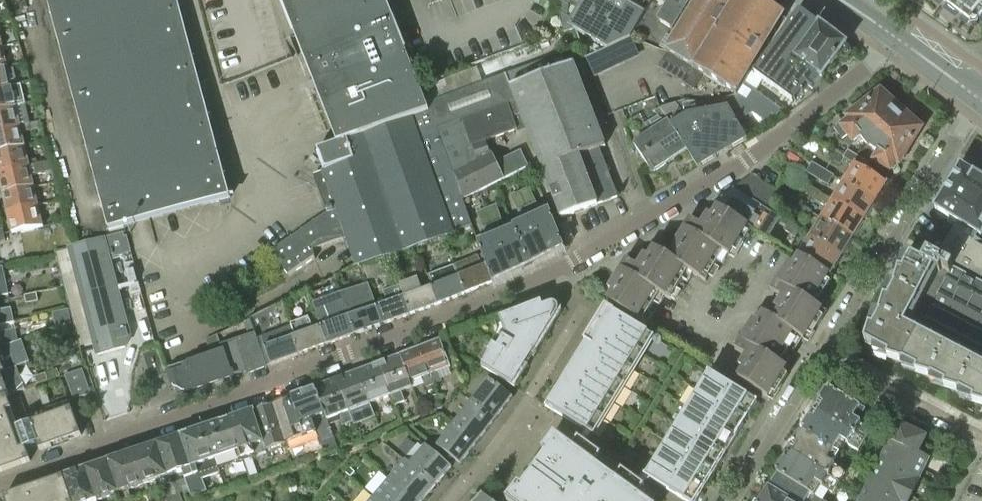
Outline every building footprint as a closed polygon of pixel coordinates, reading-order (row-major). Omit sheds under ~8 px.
[(109,231),(231,198),(178,0),(47,0),(109,231)] [(295,35),(338,143),(338,145),(430,111),(427,104),(401,38),(386,0),(281,0),(295,35)] [(586,59),(631,38),(646,12),(624,0),(557,0),(557,2),(564,33),(575,29),(586,59)] [(653,0),(624,0),(646,12),(653,0)] [(666,5),(657,20),(674,30),(692,0),(658,0),(666,5)] [(746,84),(787,17),(759,0),(696,0),(664,51),(693,69),(738,97),(746,84)] [(970,21),(978,20),(981,14),(981,0),(942,0),(970,21)] [(821,80),(839,56),(842,59),(847,58),(850,54),(849,49),(845,46),(846,45),(836,37),(836,36),(820,24),(818,25),(799,11),(754,74),(795,103),(807,86),(813,90),(820,80),(821,80)] [(7,67),(5,58),(18,55),(14,44),(3,47),(0,48),(0,68),(7,67)] [(569,51),(427,104),(430,111),(338,145),(338,143),(318,150),(325,171),(338,207),(328,210),(328,212),(272,252),(289,276),(316,258),(313,251),(349,238),(360,268),(472,226),(463,200),(529,167),(521,150),(497,162),(493,153),(489,155),(484,142),(526,127),(561,219),(599,205),(599,204),(617,197),(599,149),(605,146),(574,63),(569,51)] [(7,67),(0,68),(0,89),(26,84),(30,83),(28,75),(20,76),(19,73),(17,73),(17,74),(9,75),(7,67)] [(17,106),(14,97),(28,94),(26,84),(0,89),(0,110),(17,106)] [(770,102),(746,84),(738,97),(728,100),(705,104),(683,101),(676,103),(660,109),(688,150),(687,150),(699,168),(747,140),(737,122),(770,102)] [(840,122),(841,124),(835,129),(842,139),(849,134),(854,141),(860,136),(868,145),(879,153),(875,159),(895,172),(922,128),(919,127),(919,123),(913,120),(909,120),(890,103),(890,99),(885,94),(882,93),(881,91),(840,122)] [(17,106),(0,110),(0,129),(37,121),(35,112),(19,115),(17,106)] [(644,113),(639,116),(670,162),(687,150),(688,150),(660,109),(654,111),(660,121),(652,126),(644,113)] [(670,162),(639,116),(632,120),(641,133),(645,131),(647,135),(634,144),(652,173),(670,162)] [(25,146),(23,133),(39,129),(37,121),(0,129),(0,151),(25,146)] [(821,135),(815,127),(806,135),(815,140),(821,135)] [(838,144),(833,152),(845,158),(856,166),(857,165),(860,167),(864,161),(838,144)] [(25,146),(0,151),(0,172),(34,165),(34,164),(33,161),(29,161),(25,146)] [(841,165),(845,158),(833,152),(830,158),(841,165)] [(3,192),(34,185),(32,176),(46,173),(44,162),(34,164),(34,165),(0,172),(0,178),(3,192)] [(807,172),(828,185),(834,176),(812,163),(807,172)] [(856,166),(845,183),(874,201),(885,182),(860,167),(857,165),(856,166)] [(920,243),(981,278),(981,170),(978,168),(974,175),(963,168),(963,167),(961,166),(960,168),(961,168),(937,207),(936,209),(937,210),(937,209),(959,223),(947,243),(928,231),(920,243)] [(752,176),(734,188),(771,211),(781,194),(752,176)] [(863,219),(874,201),(845,183),(834,201),(863,219)] [(36,195),(34,185),(3,192),(8,212),(39,206),(53,203),(50,191),(36,195)] [(829,210),(834,201),(822,194),(811,187),(807,195),(817,201),(817,202),(829,210)] [(789,239),(791,235),(786,232),(791,223),(771,211),(734,188),(715,204),(718,208),(748,226),(779,245),(784,236),(789,239)] [(851,237),(863,219),(834,201),(829,210),(823,220),(851,237)] [(536,203),(527,208),(546,257),(564,248),(549,211),(541,214),(536,203)] [(795,213),(807,220),(812,211),(800,204),(795,213)] [(39,206),(8,212),(12,233),(44,227),(39,206)] [(533,264),(546,257),(527,208),(518,212),(523,223),(514,227),(515,228),(529,266),(533,264)] [(673,260),(655,249),(642,270),(626,260),(620,270),(625,273),(608,302),(642,323),(660,294),(671,300),(688,271),(706,282),(724,252),(730,256),(748,226),(718,208),(706,228),(690,219),(684,229),(689,232),(673,260)] [(841,254),(851,237),(823,220),(812,237),(841,254)] [(502,221),(493,225),(512,274),(529,266),(515,228),(506,232),(502,221)] [(786,232),(791,235),(796,238),(801,230),(791,223),(786,232)] [(493,283),(512,274),(493,225),(483,229),(487,239),(478,243),(487,265),(493,283)] [(98,354),(125,347),(130,336),(109,258),(129,252),(123,232),(69,246),(98,354)] [(828,275),(841,254),(812,237),(800,256),(799,257),(828,275)] [(881,315),(874,329),(870,328),(865,343),(889,356),(888,359),(903,364),(904,363),(918,371),(916,374),(932,379),(932,378),(946,385),(945,389),(960,394),(961,393),(974,400),(973,404),(981,407),(981,283),(928,254),(923,263),(911,257),(904,272),(900,271),(895,287),(896,287),(889,300),(885,299),(880,315),(881,315)] [(466,293),(493,283),(487,265),(483,267),(478,256),(455,265),(459,276),(466,293)] [(811,303),(828,275),(799,257),(782,284),(777,281),(771,291),(787,301),(775,320),(758,311),(758,312),(763,315),(755,329),(746,343),(741,340),(735,350),(751,360),(739,380),(741,381),(761,393),(768,398),(787,368),(780,364),(789,349),(797,336),(804,339),(822,309),(811,303)] [(434,286),(440,304),(466,293),(459,276),(458,277),(454,266),(430,275),(434,286)] [(9,295),(3,267),(0,268),(0,297),(9,295)] [(411,314),(440,304),(434,286),(422,290),(418,279),(401,286),(401,287),(411,314)] [(383,325),(411,314),(401,287),(384,294),(387,303),(376,307),(383,325)] [(38,301),(36,293),(24,296),(26,304),(38,301)] [(327,345),(355,335),(349,317),(340,294),(313,304),(321,327),(327,345)] [(551,302),(550,302),(543,305),(542,302),(519,311),(483,369),(515,389),(529,366),(526,365),(531,356),(534,358),(561,314),(561,313),(561,312),(562,310),(561,308),(561,307),(561,306),(559,304),(558,303),(556,302),(555,302),(553,302),(551,302)] [(355,335),(383,325),(376,307),(349,317),(355,335)] [(14,322),(11,308),(0,310),(0,325),(14,322)] [(606,308),(605,310),(546,407),(592,436),(653,337),(606,308)] [(299,355),(327,345),(321,327),(314,330),(309,317),(291,324),(291,327),(295,337),(292,337),(299,355)] [(270,365),(299,355),(292,337),(295,337),(291,327),(261,338),(270,365)] [(1,348),(8,346),(19,343),(16,329),(0,333),(2,340),(1,340),(0,336),(0,348),(1,348)] [(247,374),(266,366),(254,333),(221,345),(223,351),(167,371),(174,390),(180,393),(246,371),(247,374)] [(440,340),(420,348),(434,384),(442,381),(438,371),(450,366),(440,340)] [(2,374),(6,373),(6,370),(8,370),(4,360),(13,357),(8,346),(1,348),(0,348),(0,375),(2,374)] [(426,387),(434,384),(420,348),(401,355),(411,382),(423,377),(426,387)] [(411,382),(401,355),(379,364),(391,395),(395,405),(405,402),(402,391),(413,387),(411,382)] [(371,403),(391,395),(379,364),(359,371),(371,403)] [(2,374),(0,375),(0,398),(7,396),(9,395),(25,389),(17,367),(8,370),(6,370),(6,373),(2,374)] [(91,394),(82,369),(65,376),(74,400),(91,394)] [(348,412),(352,421),(353,426),(376,417),(371,403),(359,371),(336,380),(348,412)] [(756,402),(736,390),(709,373),(645,477),(684,500),(697,500),(757,403),(756,402)] [(38,385),(43,383),(48,381),(45,374),(35,377),(38,385)] [(472,402),(496,421),(513,398),(489,379),(472,402)] [(352,421),(348,412),(336,380),(315,388),(326,418),(327,418),(327,420),(340,415),(342,420),(346,419),(347,422),(352,421)] [(736,390),(756,402),(761,393),(741,381),(736,390)] [(37,390),(45,412),(53,410),(44,387),(37,390)] [(314,423),(326,418),(315,388),(291,398),(305,437),(317,433),(314,423)] [(867,413),(860,408),(830,390),(817,411),(866,442),(872,431),(860,424),(867,413)] [(0,398),(0,472),(30,461),(26,449),(25,448),(23,448),(20,449),(7,412),(12,410),(7,396),(0,398)] [(285,444),(305,437),(291,398),(272,405),(285,444)] [(454,425),(479,443),(496,421),(472,402),(454,425)] [(70,404),(53,410),(45,412),(28,419),(30,423),(16,428),(23,448),(25,448),(26,449),(38,445),(40,451),(81,436),(70,404)] [(266,450),(285,444),(272,405),(253,411),(263,443),(266,450)] [(263,443),(253,411),(228,420),(241,459),(255,454),(256,456),(266,453),(266,450),(263,443)] [(859,452),(866,442),(817,411),(804,433),(841,456),(847,445),(859,452)] [(218,468),(241,459),(228,420),(205,428),(216,460),(215,460),(218,468)] [(920,480),(919,479),(929,460),(918,454),(927,437),(910,429),(899,424),(861,500),(909,500),(920,480)] [(454,425),(437,447),(461,466),(479,443),(454,425)] [(180,437),(193,476),(200,495),(207,492),(203,480),(220,474),(218,468),(215,460),(216,460),(205,428),(180,437)] [(835,466),(841,456),(804,433),(791,454),(839,484),(846,473),(835,466)] [(639,497),(645,488),(579,440),(573,449),(555,436),(543,453),(546,455),(523,488),(519,485),(508,500),(644,500),(639,497)] [(200,495),(193,476),(180,437),(157,444),(168,476),(169,476),(183,471),(191,498),(200,495)] [(405,460),(436,486),(452,468),(451,467),(421,442),(405,460)] [(133,453),(144,485),(146,490),(157,486),(158,486),(158,488),(172,484),(169,476),(168,476),(157,444),(133,453)] [(144,485),(133,453),(109,461),(122,500),(125,500),(132,499),(129,490),(144,485)] [(839,484),(791,454),(778,475),(821,500),(822,500),(828,491),(833,495),(839,484)] [(436,486),(405,460),(390,479),(416,500),(423,500),(436,486)] [(109,461),(86,468),(97,500),(110,496),(111,500),(122,500),(109,461)] [(97,500),(86,468),(63,476),(63,477),(72,500),(96,500),(97,500)] [(778,475),(762,500),(821,500),(778,475)] [(63,477),(4,496),(6,500),(72,500),(63,477)] [(379,500),(416,500),(390,479),(374,497),(379,500)] [(181,499),(179,493),(184,491),(181,482),(171,485),(170,485),(157,490),(158,492),(160,496),(162,500),(166,498),(167,500),(175,500),(181,499)]
